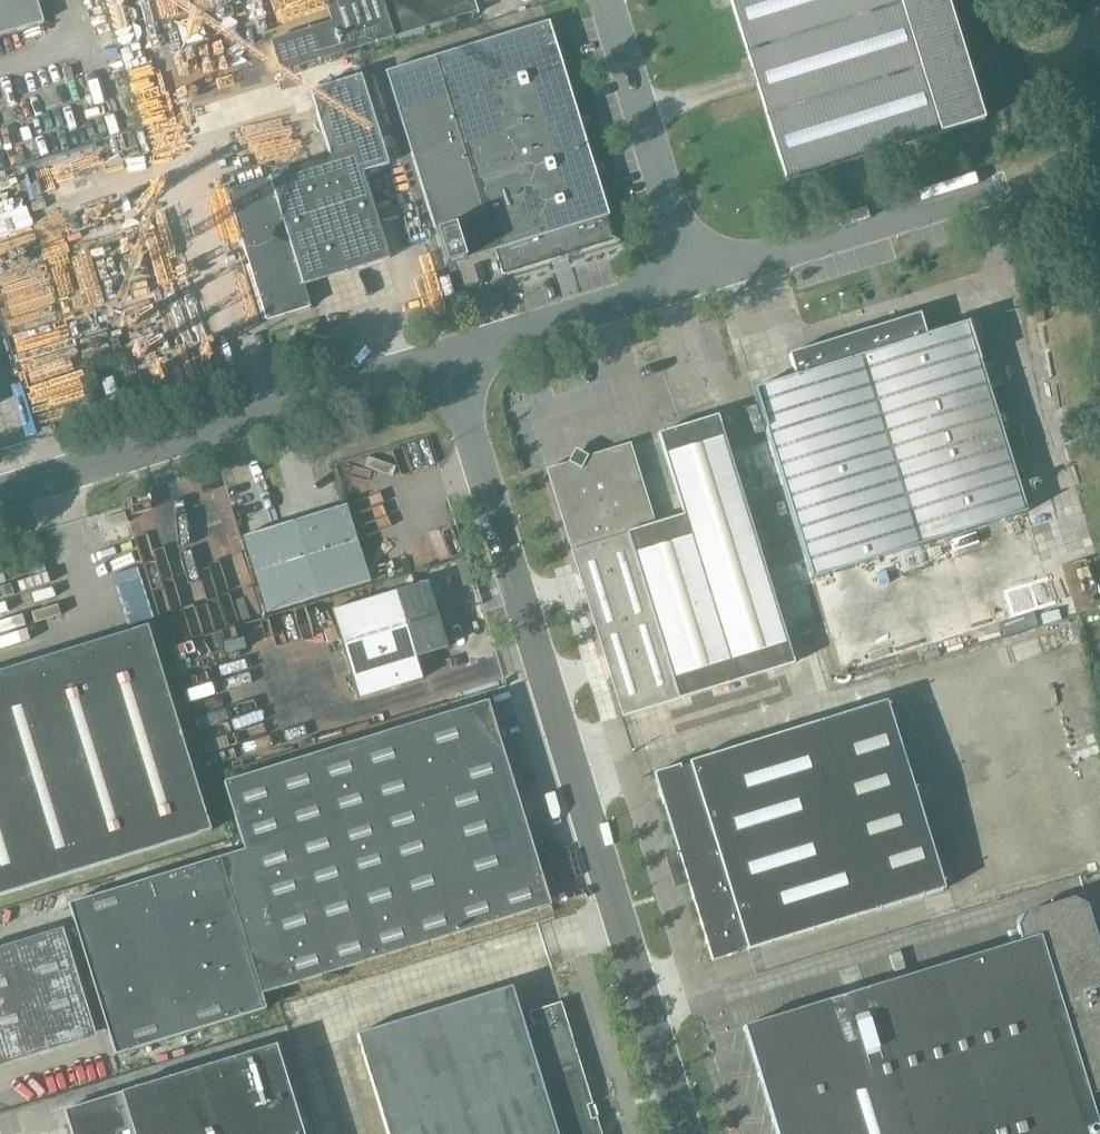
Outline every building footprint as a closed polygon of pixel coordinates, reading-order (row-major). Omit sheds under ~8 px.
[(43,23),(36,0),(0,0),(0,36),(43,23)] [(475,0),(330,0),(336,21),(271,42),(281,72),(478,11),(475,0)] [(758,88),(787,181),(985,119),(948,0),(731,0),(758,88)] [(447,268),(497,252),(504,276),(616,241),(608,216),(609,216),(549,22),(386,72),(447,268)] [(363,173),(389,165),(361,76),(310,91),(331,158),(227,191),(267,320),(311,307),(305,285),(390,259),(363,173)] [(797,376),(754,389),(812,576),(1027,510),(969,323),(926,336),(920,314),(790,355),(797,376)] [(113,377),(102,380),(107,395),(117,392),(113,377)] [(630,444),(547,469),(623,716),(793,664),(717,417),(659,435),(685,517),(656,526),(630,444)] [(305,460),(293,464),(298,479),(310,475),(305,460)] [(353,482),(376,473),(372,463),(349,472),(353,482)] [(347,505),(245,536),(268,613),(371,582),(347,505)] [(429,586),(333,615),(359,700),(424,681),(417,660),(449,650),(429,586)] [(79,872),(211,831),(181,736),(152,639),(99,655),(19,680),(0,686),(0,896),(79,872)] [(1039,665),(645,787),(670,867),(1064,746),(1039,665)] [(233,854),(68,904),(86,961),(115,1056),(266,1009),(262,994),(275,991),(372,962),(550,906),(536,859),(530,861),(497,755),(504,753),(489,704),(224,782),(245,850),(233,854)] [(1085,814),(691,936),(704,978),(1098,857),(1085,814)] [(744,1027),(777,1133),(1099,1133),(1089,1096),(1099,1092),(1099,948),(1087,906),(1073,899),(1024,914),(1017,927),(1021,942),(744,1027)] [(3,1063),(104,1037),(95,1001),(40,1015),(21,942),(7,946),(7,949),(0,951),(0,1050),(3,1063)] [(901,952),(890,955),(895,972),(906,969),(901,952)] [(562,1002),(529,1012),(533,1026),(525,1029),(512,987),(357,1035),(388,1133),(602,1133),(562,1002)] [(276,1045),(63,1111),(70,1133),(303,1133),(276,1045)]
